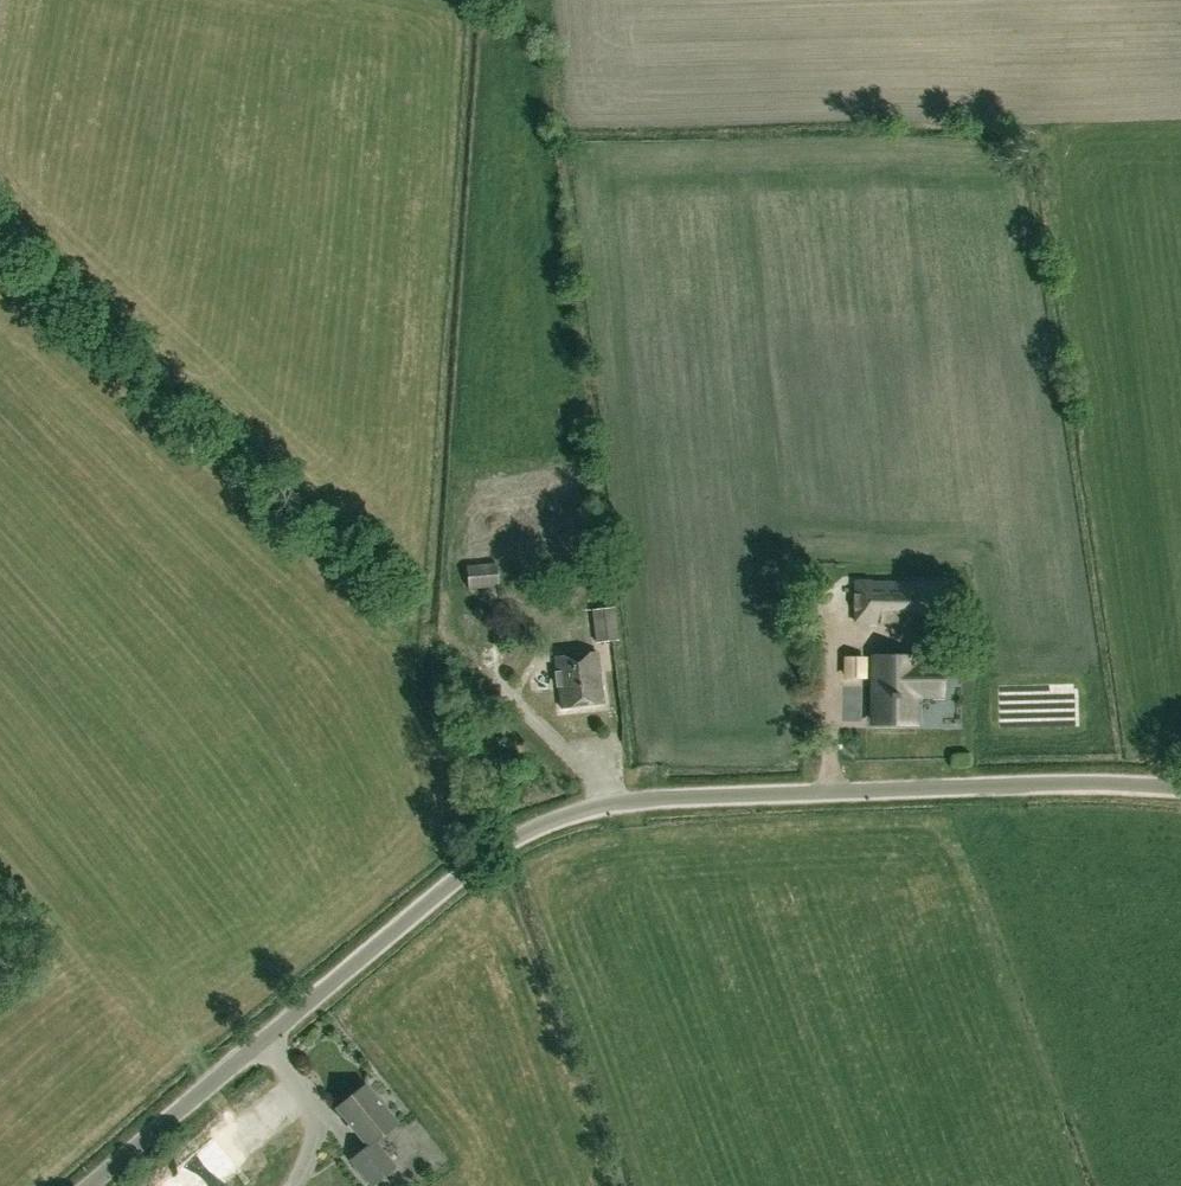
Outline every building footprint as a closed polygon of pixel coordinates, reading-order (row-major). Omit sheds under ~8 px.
[(469,589),(499,587),(496,552),(488,552),(489,561),(467,565),(469,589)] [(943,582),(856,581),(856,621),(943,622),(943,582)] [(560,707),(603,702),(598,653),(555,658),(560,707)] [(866,658),(844,657),(844,677),(866,677),(866,658)] [(917,659),(873,659),(873,684),(873,721),(916,722),(916,694),(940,694),(941,665),(917,665),(917,659)] [(372,1185),(395,1166),(375,1141),(397,1123),(365,1084),(337,1107),(368,1145),(351,1159),(372,1185)]
